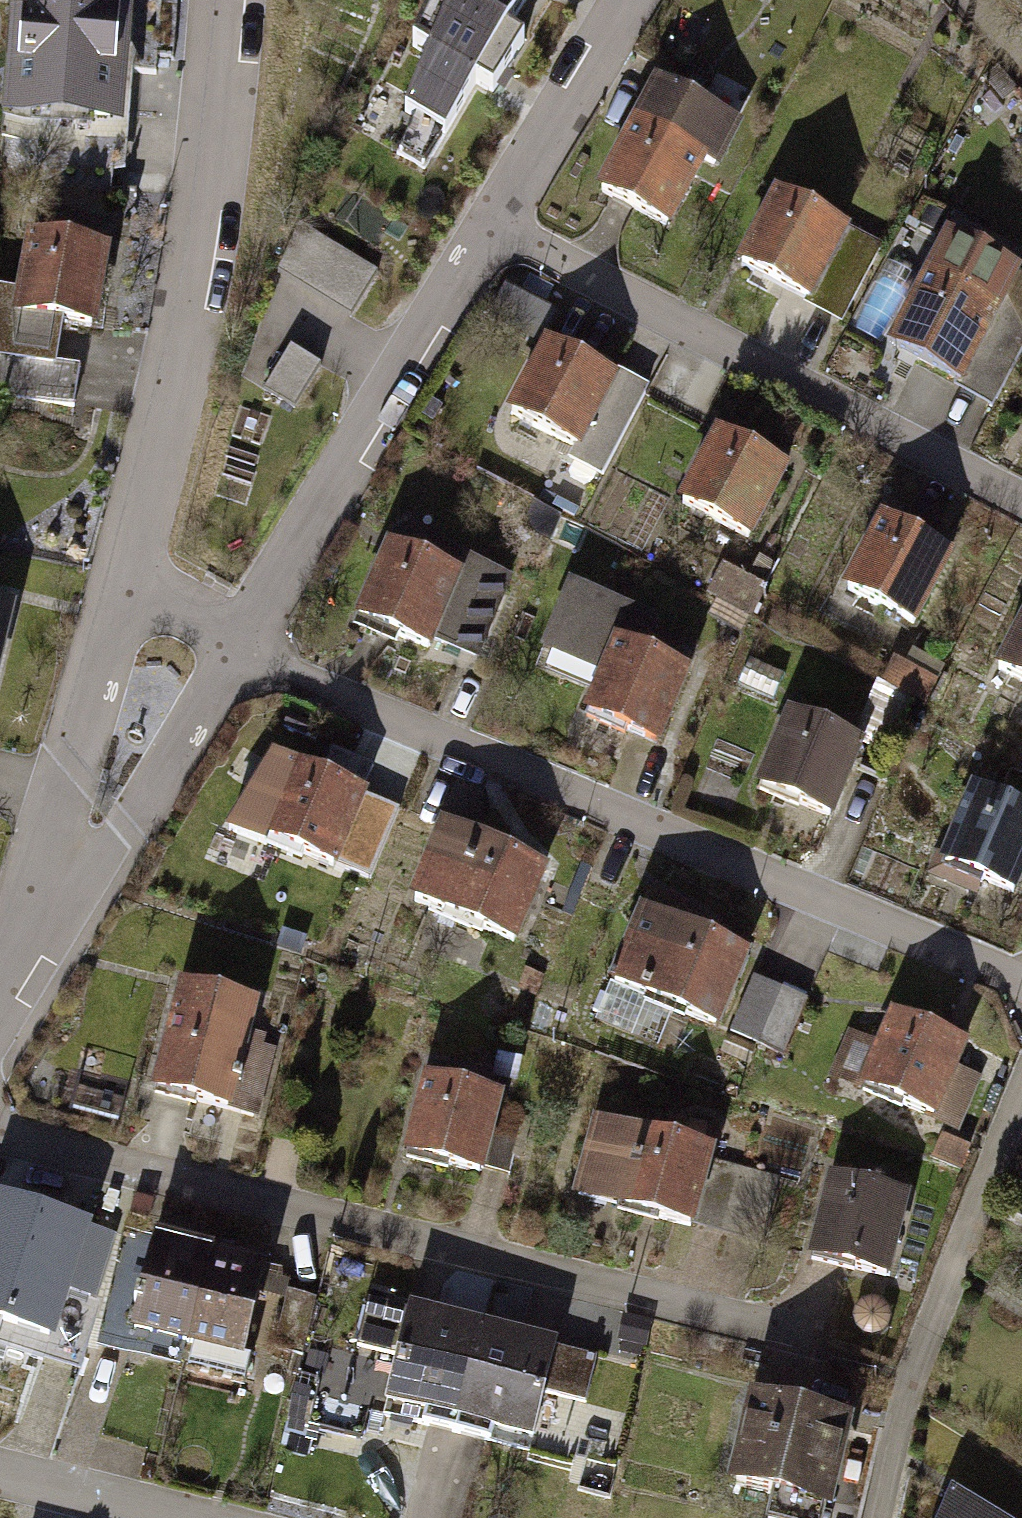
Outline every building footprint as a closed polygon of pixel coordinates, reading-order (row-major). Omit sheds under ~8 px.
[(26,10),(15,136),(124,144),(135,0),(0,0),(0,7),(26,10)] [(413,44),(430,55),(405,108),(445,134),(476,82),(492,93),(524,42),(506,31),(525,0),(433,0),(413,44)] [(738,122),(656,84),(606,191),(669,221),(702,152),(720,160),(738,122)] [(846,228),(780,196),(744,270),(810,303),(846,228)] [(378,271),(299,223),(278,271),(350,315),(378,271)] [(951,237),(894,344),(996,398),(1021,349),(1021,308),(1012,288),(1020,274),(951,237)] [(99,343),(112,256),(31,244),(18,331),(99,343)] [(553,313),(518,295),(504,321),(539,340),(553,313)] [(613,377),(549,344),(512,414),(575,447),(577,448),(613,377)] [(321,365),(291,346),(264,390),(294,409),(321,365)] [(645,394),(613,377),(577,448),(575,447),(569,457),(604,474),(645,394)] [(787,482),(714,447),(676,525),(748,560),(787,482)] [(911,649),(946,573),(873,540),(838,617),(911,649)] [(452,579),(388,551),(356,624),(426,655),(433,641),(473,658),(507,579),(461,559),(452,579)] [(633,655),(649,616),(568,585),(543,650),(602,674),(583,722),(650,748),(680,673),(633,655)] [(0,595),(0,649),(13,598),(0,595)] [(989,697),(1021,712),(1021,625),(989,697)] [(889,669),(878,692),(927,715),(937,691),(889,669)] [(861,742),(792,714),(762,788),(831,817),(861,742)] [(364,800),(272,763),(235,827),(336,868),(364,800)] [(978,794),(946,864),(1010,893),(1021,867),(1021,814),(978,794)] [(541,865),(443,828),(413,908),(511,945),(541,865)] [(749,954),(638,910),(608,987),(718,1031),(749,954)] [(812,1004),(756,981),(733,1038),(788,1061),(812,1004)] [(256,1007),(180,988),(153,1095),(229,1114),(256,1007)] [(971,1046),(897,1012),(864,1085),(937,1119),(971,1046)] [(479,1174),(500,1093),(419,1072),(398,1154),(479,1174)] [(715,1168),(593,1134),(570,1217),(692,1251),(715,1168)] [(783,1184),(727,1170),(710,1237),(765,1251),(783,1184)] [(904,1215),(825,1197),(806,1282),(885,1300),(904,1215)] [(6,1202),(0,1223),(0,1321),(50,1336),(64,1290),(98,1300),(118,1235),(6,1202)] [(189,1343),(211,1250),(156,1238),(134,1330),(189,1343)] [(211,1250),(189,1343),(194,1344),(189,1369),(246,1382),(251,1357),(244,1355),(265,1262),(211,1250)] [(439,1448),(463,1340),(365,1318),(354,1366),(389,1373),(376,1434),(439,1448)] [(463,1340),(439,1448),(526,1467),(550,1359),(463,1340)] [(748,1418),(724,1514),(741,1517),(822,1517),(841,1442),(748,1418)] [(945,1492),(934,1517),(989,1517),(945,1492)]
